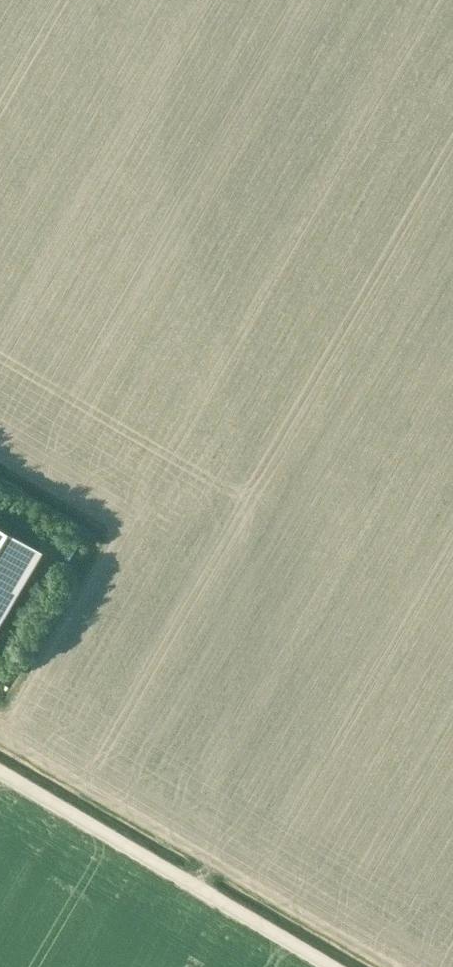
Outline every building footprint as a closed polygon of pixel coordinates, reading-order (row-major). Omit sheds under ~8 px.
[(39,546),(0,523),(0,612),(39,546)] [(4,646),(11,632),(0,627),(0,644),(4,646)]
